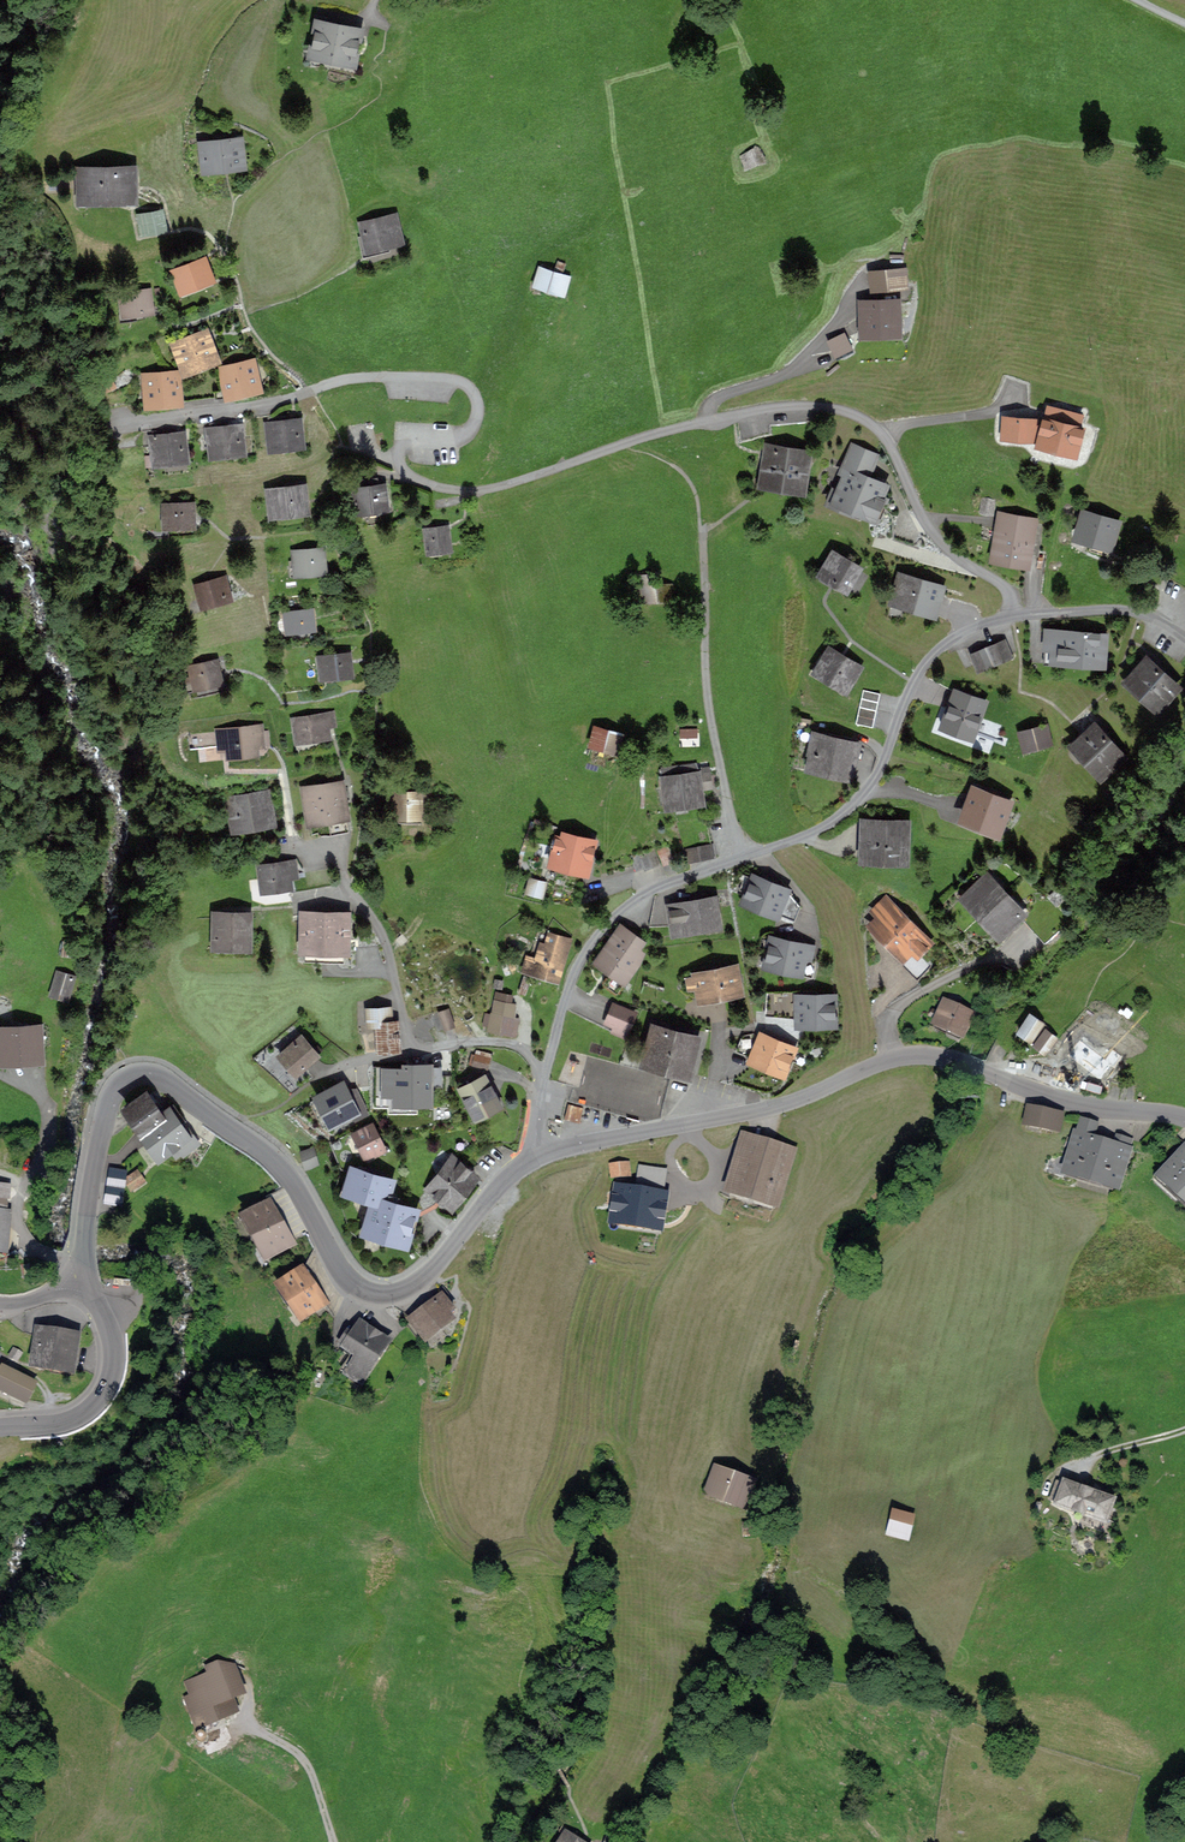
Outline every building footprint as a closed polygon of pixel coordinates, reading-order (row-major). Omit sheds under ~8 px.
[(314,51),(351,58),(357,32),(332,27),(334,18),(316,14),(314,25),(319,26),(314,51)] [(203,145),(205,169),(241,165),(238,141),(203,145)] [(738,148),(742,162),(761,156),(757,143),(738,148)] [(130,197),(130,186),(135,186),(135,172),(130,172),(130,171),(83,172),(83,197),(130,197)] [(138,216),(141,233),(164,229),(161,211),(138,216)] [(361,223),(367,246),(399,238),(393,215),(361,223)] [(181,290),(202,282),(200,276),(206,273),(201,261),(194,264),(193,261),(174,268),(181,290)] [(868,267),(870,284),(905,280),(902,263),(868,267)] [(539,265),(534,282),(563,292),(568,275),(539,265)] [(126,313),(151,310),(148,290),(119,294),(120,300),(125,300),(126,313)] [(896,326),(895,298),(863,300),(864,327),(896,326)] [(827,335),(832,346),(848,338),(845,332),(843,327),(827,335)] [(177,346),(185,369),(213,358),(205,336),(177,346)] [(251,364),(223,371),(228,393),(256,386),(251,364)] [(147,379),(149,401),(177,399),(175,376),(147,379)] [(1050,402),(1041,436),(1077,446),(1083,423),(1078,421),(1081,411),(1050,402)] [(1005,411),(1004,431),(1037,434),(1038,414),(1005,411)] [(279,418),(269,419),(272,446),(299,443),(297,422),(279,424),(279,418)] [(211,433),(213,453),(241,450),(238,427),(221,429),(220,423),(210,424),(210,426),(204,427),(205,434),(211,433)] [(153,432),(156,461),(184,458),(181,435),(168,436),(168,430),(153,432)] [(883,481),(866,474),(876,450),(853,440),(843,464),(849,467),(836,498),(853,505),(855,501),(877,511),(883,495),(878,492),(883,481)] [(764,478),(801,484),(806,449),(769,444),(764,478)] [(360,487),(353,488),(356,512),(387,508),(385,484),(378,485),(377,479),(359,481),(360,487)] [(302,488),(270,492),(273,513),(304,509),(302,488)] [(994,504),(995,493),(985,491),(983,502),(994,504)] [(166,513),(167,524),(192,524),(192,506),(177,506),(177,504),(164,505),(165,514),(166,513)] [(1081,529),(1113,539),(1120,516),(1087,506),(1081,529)] [(1027,555),(1029,543),(1041,545),(1044,528),(1032,526),(1034,514),(1005,509),(998,550),(1027,555)] [(425,529),(428,549),(448,546),(445,526),(425,529)] [(835,549),(824,568),(848,583),(860,563),(835,549)] [(324,570),(322,550),(293,553),(294,560),(290,561),(291,573),(324,570)] [(897,591),(942,605),(949,581),(904,568),(897,591)] [(631,574),(633,601),(673,598),(672,583),(656,584),(655,579),(649,580),(649,573),(631,574)] [(224,579),(197,587),(202,604),(226,597),(222,586),(226,585),(224,579)] [(285,613),(286,619),(277,620),(279,635),(283,629),(314,626),(311,609),(285,613)] [(1085,658),(1105,660),(1108,626),(1087,625),(1086,630),(1049,628),(1048,640),(1056,641),(1056,653),(1086,655),(1085,658)] [(1007,633),(974,647),(981,664),(1014,650),(1007,633)] [(832,645),(820,664),(847,681),(859,661),(832,645)] [(1151,652),(1132,673),(1161,700),(1181,679),(1151,652)] [(348,655),(318,659),(319,666),(324,666),(325,676),(350,673),(348,655)] [(190,668),(192,677),(182,679),(185,692),(196,690),(195,686),(220,680),(216,662),(190,668)] [(958,684),(953,698),(950,697),(943,718),(976,730),(984,710),(982,709),(987,695),(958,684)] [(862,699),(858,716),(875,720),(878,703),(862,699)] [(698,723),(697,713),(681,713),(681,723),(698,723)] [(331,715),(294,721),(297,739),(327,734),(325,723),(332,722),(331,715)] [(1022,724),(1027,742),(1052,735),(1048,718),(1022,724)] [(1098,718),(1077,738),(1104,767),(1125,748),(1098,718)] [(226,730),(229,754),(255,751),(254,745),(267,743),(266,732),(260,732),(259,726),(226,730)] [(595,727),(591,743),(615,750),(619,733),(595,727)] [(816,745),(813,759),(850,768),(857,737),(816,728),(812,744),(816,745)] [(683,729),(683,738),(698,737),(698,729),(683,729)] [(703,781),(703,779),(714,777),(711,760),(696,762),(695,756),(679,759),(679,760),(663,763),(664,772),(660,772),(664,796),(671,795),(672,797),(701,793),(699,781),(703,781)] [(1012,795),(976,782),(965,810),(1001,823),(1012,795)] [(340,784),(304,790),(312,833),(318,832),(318,836),(348,831),(343,799),(349,798),(347,787),(341,788),(340,784)] [(389,793),(389,814),(409,814),(409,818),(417,818),(417,793),(389,793)] [(231,801),(236,826),(270,820),(265,795),(231,801)] [(868,816),(866,851),(905,852),(907,817),(894,817),(894,819),(887,818),(887,816),(868,816)] [(553,848),(550,862),(587,871),(594,841),(563,833),(562,838),(553,836),(550,847),(553,848)] [(659,841),(665,857),(675,853),(669,837),(659,841)] [(713,837),(686,842),(689,853),(716,848),(713,837)] [(662,857),(656,841),(640,848),(645,861),(646,864),(662,857)] [(637,864),(645,861),(640,848),(639,845),(631,848),(637,864)] [(289,885),(288,875),(295,874),(293,863),(260,868),(263,889),(289,885)] [(330,867),(321,869),(325,886),(333,884),(330,867)] [(770,876),(773,871),(765,868),(762,873),(756,870),(747,893),(796,913),(802,899),(788,883),(770,876)] [(316,887),(325,886),(321,869),(313,870),(316,887)] [(313,870),(305,872),(308,889),(316,887),(313,870)] [(1022,906),(989,871),(969,891),(1002,926),(1022,906)] [(305,872),(295,874),(288,875),(291,892),(308,889),(305,872)] [(530,879),(527,891),(542,895),(545,883),(530,879)] [(1057,884),(1052,889),(1060,898),(1065,893),(1064,891),(1067,889),(1062,884),(1059,886),(1057,884)] [(670,899),(675,925),(721,917),(717,891),(670,899)] [(932,958),(920,946),(929,937),(914,922),(917,919),(905,906),(902,909),(887,894),(878,903),(885,911),(873,924),(919,971),(932,958)] [(215,915),(215,945),(248,946),(248,915),(215,915)] [(305,962),(344,962),(344,917),(305,917),(305,962)] [(625,970),(641,947),(635,942),(640,935),(625,924),(602,954),(625,970)] [(802,964),(805,952),(813,954),(817,937),(805,935),(805,933),(797,931),(795,937),(774,932),(769,956),(802,964)] [(549,932),(545,944),(541,943),(536,958),(527,955),(524,966),(558,977),(561,966),(558,965),(562,954),(566,955),(570,940),(549,932)] [(63,939),(61,952),(73,953),(74,940),(63,939)] [(735,961),(700,968),(704,992),(740,985),(735,961)] [(52,992),(66,996),(72,976),(57,971),(52,992)] [(835,1014),(835,1012),(840,1012),(839,990),(838,988),(834,988),(834,990),(819,990),(819,985),(803,985),(803,991),(800,991),(801,1015),(835,1014)] [(936,1017),(950,1023),(960,1001),(946,995),(936,1017)] [(628,1023),(636,1006),(616,998),(609,1015),(628,1023)] [(974,1007),(960,1001),(950,1023),(964,1029),(974,1007)] [(518,1019),(513,1018),(515,1006),(495,1002),(490,1029),(515,1034),(518,1019)] [(1037,1038),(1037,1037),(1048,1023),(1049,1023),(1051,1020),(1032,1007),(1021,1024),(1033,1032),(1037,1038)] [(378,1024),(380,1050),(398,1049),(396,1022),(390,1023),(389,1008),(368,1010),(369,1025),(378,1024)] [(438,1011),(444,1028),(453,1025),(447,1008),(438,1011)] [(647,1055),(689,1066),(699,1031),(657,1019),(647,1055)] [(1049,1023),(1048,1023),(1037,1037),(1046,1044),(1058,1030),(1049,1023)] [(1072,1053),(1086,1064),(1106,1040),(1088,1027),(1070,1051),(1072,1053)] [(1,1030),(3,1058),(37,1055),(37,1044),(44,1043),(43,1028),(1,1030)] [(763,1029),(754,1051),(786,1064),(795,1042),(763,1029)] [(280,1055),(296,1073),(317,1055),(301,1037),(280,1055)] [(1104,1077),(1122,1052),(1106,1040),(1086,1064),(1104,1077)] [(491,1054),(476,1050),(472,1064),(487,1068),(491,1054)] [(393,1067),(393,1085),(390,1086),(390,1109),(429,1110),(429,1086),(411,1085),(412,1068),(393,1067)] [(464,1087),(459,1089),(474,1118),(501,1104),(485,1075),(475,1081),(472,1075),(461,1081),(464,1087)] [(328,1131),(363,1115),(346,1079),(311,1095),(328,1131)] [(134,1118),(131,1119),(137,1128),(140,1127),(158,1117),(157,1115),(163,1111),(157,1102),(152,1105),(145,1096),(127,1109),(134,1118)] [(570,1097),(566,1111),(581,1116),(585,1101),(570,1097)] [(1031,1100),(1028,1116),(1061,1123),(1064,1107),(1031,1100)] [(174,1119),(179,1116),(173,1106),(158,1117),(140,1127),(137,1128),(157,1157),(177,1143),(183,1152),(196,1142),(188,1130),(184,1133),(174,1119)] [(1075,1140),(1067,1164),(1118,1180),(1129,1142),(1112,1137),(1112,1138),(1079,1127),(1077,1133),(1070,1130),(1067,1138),(1075,1140)] [(357,1135),(366,1154),(374,1150),(375,1153),(381,1150),(370,1128),(357,1135)] [(748,1132),(733,1182),(776,1195),(791,1145),(748,1132)] [(1184,1189),(1184,1144),(1163,1169),(1184,1189)] [(312,1150),(303,1152),(306,1166),(316,1163),(312,1150)] [(613,1158),(614,1169),(631,1167),(629,1156),(613,1158)] [(452,1157),(428,1188),(451,1207),(475,1176),(452,1157)] [(661,1184),(664,1169),(640,1165),(637,1184),(613,1180),(606,1226),(664,1236),(671,1190),(661,1184)] [(376,1198),(367,1230),(404,1240),(413,1211),(403,1208),(403,1206),(402,1203),(396,1201),(397,1196),(386,1193),(389,1182),(381,1180),(383,1173),(368,1169),(366,1175),(353,1172),(348,1191),(349,1191),(350,1190),(376,1198)] [(125,1180),(130,1189),(143,1180),(137,1172),(125,1180)] [(267,1257),(290,1244),(268,1205),(245,1218),(267,1257)] [(281,1287),(302,1316),(321,1302),(317,1295),(320,1293),(313,1283),(315,1281),(305,1265),(299,1270),(301,1273),(281,1287)] [(435,1301),(411,1319),(425,1338),(450,1318),(446,1314),(453,1309),(441,1294),(434,1300),(435,1301)] [(341,1369),(359,1382),(387,1340),(360,1321),(351,1333),(348,1331),(339,1344),(352,1353),(341,1369)] [(40,1330),(35,1362),(69,1367),(73,1335),(40,1330)] [(13,1345),(9,1353),(17,1358),(22,1350),(13,1345)] [(26,1398),(34,1381),(2,1366),(0,1371),(0,1385),(26,1398)] [(717,1458),(707,1484),(748,1498),(757,1474),(717,1458)] [(1105,1513),(1112,1494),(1067,1477),(1060,1496),(1105,1513)] [(896,1505),(890,1528),(909,1532),(914,1510),(896,1505)] [(747,1516),(748,1527),(761,1526),(759,1514),(747,1516)] [(196,1725),(236,1709),(230,1696),(241,1691),(228,1661),(220,1660),(206,1665),(208,1670),(184,1680),(189,1693),(184,1696),(196,1725)] [(629,1832),(633,1824),(618,1818),(614,1827),(629,1832)] [(560,1841),(592,1841),(594,1838),(566,1820),(562,1826),(568,1830),(560,1841)]
